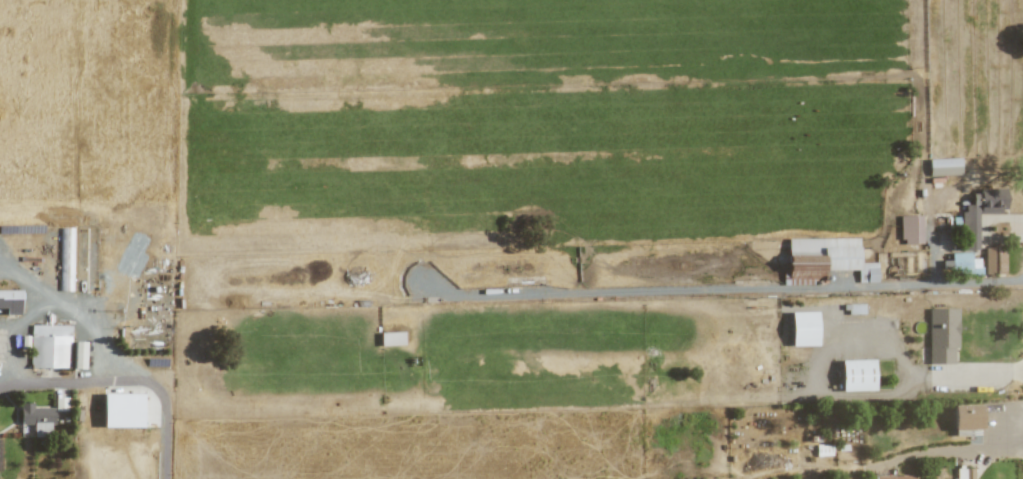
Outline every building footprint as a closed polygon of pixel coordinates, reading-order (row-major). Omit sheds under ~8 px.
[(959,159),(927,160),(928,177),(960,176),(959,159)] [(979,190),(979,205),(962,206),(962,250),(978,250),(977,213),(1005,213),(1005,190),(979,190)] [(921,216),(899,217),(900,245),(922,244),(921,216)] [(72,229),(59,228),(58,283),(71,283),(72,229)] [(787,240),(788,279),(824,278),(824,271),(857,270),(858,283),(877,283),(876,263),(858,263),(858,239),(787,240)] [(970,254),(950,254),(951,261),(942,261),(942,266),(949,266),(949,274),(980,274),(979,260),(970,260),(970,254)] [(0,291),(0,309),(5,309),(5,315),(20,315),(20,291),(0,291)] [(957,309),(928,309),(928,364),(953,364),(953,349),(957,349),(957,309)] [(790,313),(791,347),(817,346),(816,313),(790,313)] [(69,369),(70,326),(30,326),(29,368),(69,369)] [(380,346),(403,346),(403,333),(380,333),(380,346)] [(84,343),(72,342),(72,369),(84,370),(84,343)] [(873,360),(840,361),(841,392),(874,391),(873,360)] [(102,427),(142,428),(142,395),(103,394),(102,427)] [(52,408),(32,408),(32,404),(20,404),(19,425),(33,425),(33,433),(52,433),(52,408)] [(952,406),(953,433),(970,433),(970,430),(981,430),(981,406),(952,406)] [(973,469),(955,469),(954,478),(972,478),(973,469)]
